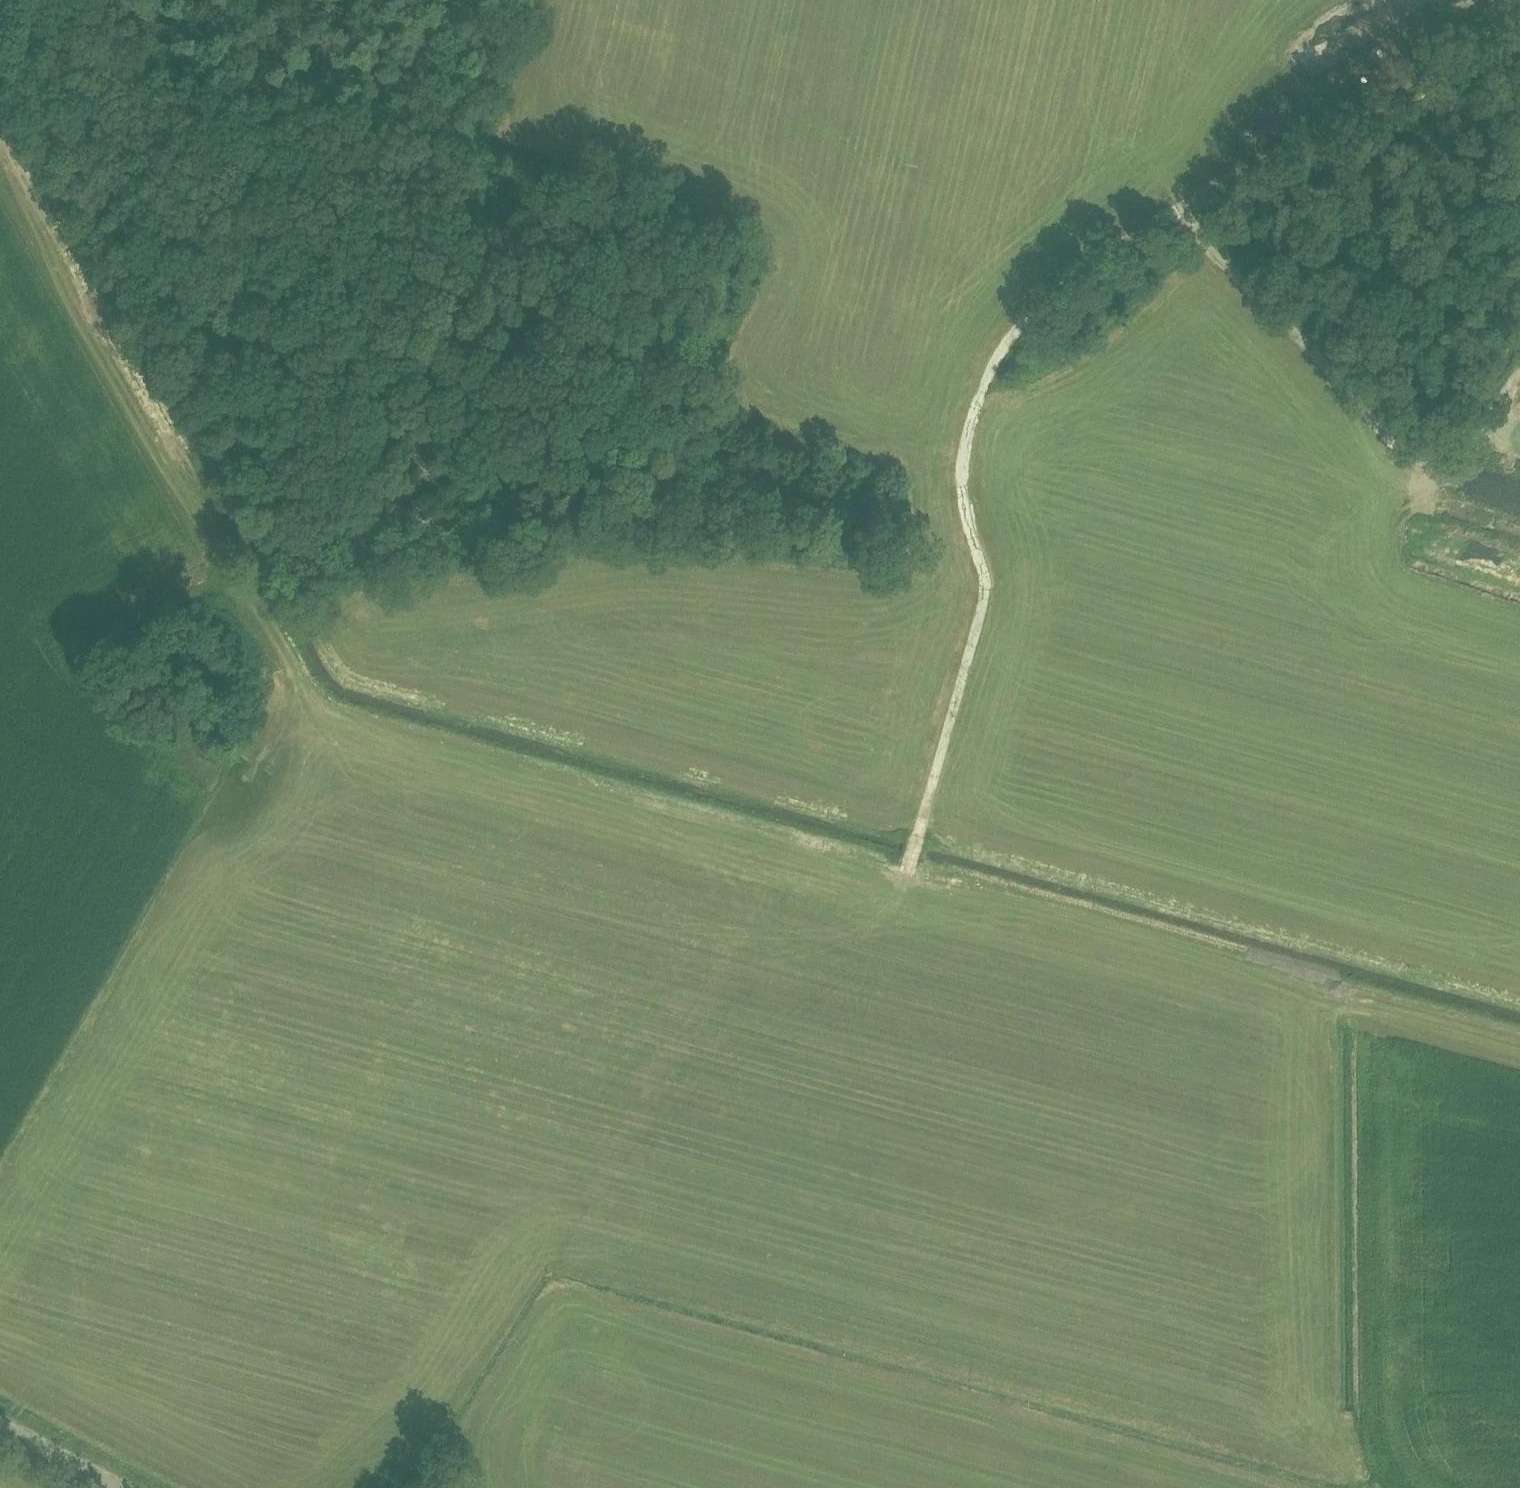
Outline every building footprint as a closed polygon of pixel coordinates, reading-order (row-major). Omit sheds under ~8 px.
[(1510,454),(1519,455),(1519,429),(1512,429),(1510,454)]
